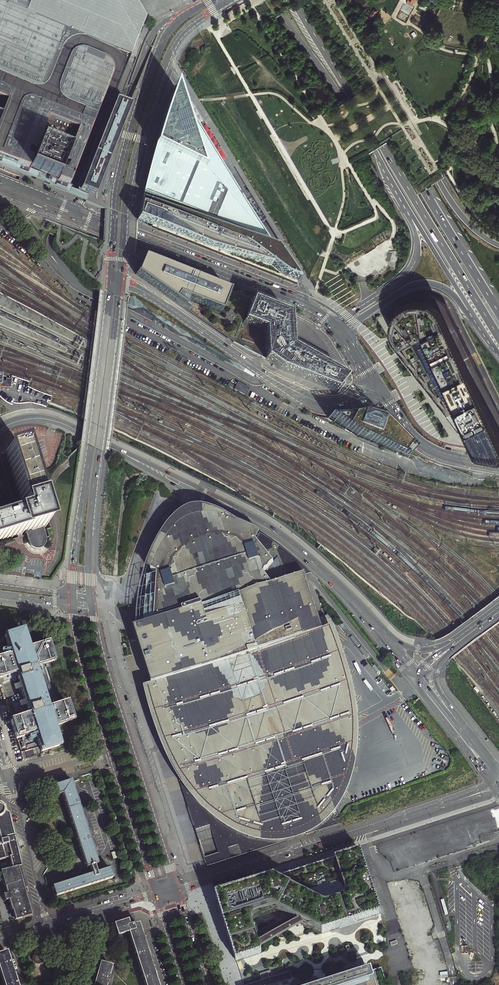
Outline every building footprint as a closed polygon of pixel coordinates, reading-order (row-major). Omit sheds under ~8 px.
[(10,164),(18,167),(20,168),(30,172),(41,176),(50,180),(56,182),(65,186),(68,187),(76,190),(130,54),(143,23),(144,19),(141,14),(135,4),(133,0),(0,0),(0,160),(10,164)] [(447,0),(444,5),(449,8),(452,3),(447,0)] [(160,126),(159,130),(156,141),(149,165),(142,197),(274,250),(259,225),(182,100),(174,84),(167,105),(160,126)] [(187,99),(182,100),(259,225),(263,222),(266,220),(192,97),(187,99)] [(93,195),(95,196),(120,135),(120,134),(132,106),(128,104),(118,100),(81,190),(84,191),(93,195)] [(142,197),(138,221),(149,226),(173,236),(224,256),(245,264),(262,271),(271,275),(295,284),(274,250),(142,197)] [(250,300),(142,258),(138,267),(136,273),(135,275),(163,294),(233,342),(250,300)] [(385,315),(402,343),(424,379),(429,387),(432,391),(438,401),(446,415),(457,432),(460,431),(464,440),(474,435),(477,441),(478,443),(480,444),(498,447),(498,414),(495,407),(487,389),(476,366),(469,352),(464,342),(453,320),(447,306),(445,303),(441,300),(437,297),(432,296),(427,294),(420,295),(415,296),(410,298),(396,307),(385,315)] [(250,300),(233,342),(265,360),(278,370),(335,392),(345,379),(316,362),(313,360),(291,348),(290,330),(290,326),(289,316),(250,300)] [(319,358),(310,352),(308,355),(314,358),(313,360),(316,362),(319,358)] [(0,376),(0,387),(10,387),(10,379),(5,379),(5,382),(0,381),(1,376),(0,376)] [(232,378),(227,386),(246,396),(250,388),(232,378)] [(412,450),(372,410),(369,412),(361,414),(355,416),(349,417),(342,418),(334,418),(328,418),(358,434),(406,458),(412,450)] [(10,512),(13,518),(0,522),(0,539),(18,533),(24,531),(28,542),(29,544),(30,545),(31,546),(32,547),(32,548),(33,549),(36,549),(37,549),(38,549),(40,549),(41,549),(42,548),(44,547),(45,546),(46,544),(46,543),(46,541),(46,539),(43,531),(42,526),(45,525),(35,496),(20,449),(5,454),(20,500),(15,502),(10,499),(0,468),(0,512),(5,511),(5,510),(10,512)] [(147,680),(149,687),(162,683),(149,637),(154,637),(157,605),(154,604),(155,596),(157,596),(160,571),(188,529),(191,536),(217,530),(255,543),(259,534),(260,533),(234,522),(226,517),(212,510),(202,507),(194,507),(188,507),(180,512),(172,518),(162,529),(152,546),(143,568),(136,601),(135,616),(134,628),(131,629),(147,680)] [(191,536),(188,529),(160,571),(157,596),(155,596),(154,604),(157,605),(154,637),(149,637),(162,683),(149,687),(150,688),(164,731),(174,763),(198,838),(213,833),(219,852),(204,857),(207,867),(295,838),(340,824),(338,815),(340,815),(338,809),(342,802),(345,796),(346,795),(348,790),(351,783),(351,779),(352,773),(353,771),(354,766),(354,760),(354,749),(358,749),(358,744),(358,733),(358,724),(357,714),(356,705),(355,697),(353,689),(350,675),(345,660),(341,649),(337,637),(344,635),(328,616),(319,619),(305,576),(312,574),(299,562),(296,559),(283,550),(273,543),(266,538),(259,534),(255,543),(217,530),(191,536)] [(4,636),(10,655),(0,658),(0,678),(8,676),(16,673),(17,677),(19,683),(16,684),(18,689),(21,688),(24,699),(25,700),(21,701),(23,705),(26,704),(26,705),(29,715),(10,721),(12,726),(16,739),(35,733),(41,752),(59,746),(53,727),(72,721),(66,703),(56,706),(43,665),(53,662),(51,656),(48,648),(47,643),(29,649),(23,631),(4,636)] [(32,915),(29,903),(18,855),(8,814),(4,811),(2,807),(0,805),(0,860),(9,857),(11,868),(0,871),(3,886),(5,886),(7,893),(2,895),(3,900),(10,899),(12,908),(14,908),(17,907),(18,914),(20,914),(21,918),(32,915)] [(269,880),(217,896),(224,919),(231,940),(238,961),(260,954),(259,950),(256,943),(253,933),(250,921),(250,916),(253,911),(258,908),(265,906),(270,907),(274,910),(296,921),(303,925),(321,935),(346,927),(380,916),(369,884),(365,871),(359,851),(334,859),(274,878),(269,880)] [(318,936),(321,935),(303,925),(296,921),(274,910),(270,907),(265,906),(258,908),(253,911),(250,916),(250,921),(253,933),(256,943),(259,950),(260,954),(262,953),(261,949),(260,946),(259,943),(259,942),(256,932),(252,920),(252,917),(253,914),(255,912),(264,909),(267,909),(271,911),(284,918),(294,923),(300,926),(301,927),(318,936)] [(136,925),(132,926),(131,925),(127,926),(126,921),(113,925),(116,936),(127,933),(144,984),(156,984),(155,983),(154,978),(148,960),(141,941),(136,925)] [(5,952),(0,954),(0,974),(3,984),(16,984),(8,961),(5,952)] [(384,961),(369,966),(310,984),(392,984),(384,961)] [(99,963),(95,977),(93,984),(105,984),(110,966),(99,963)]
